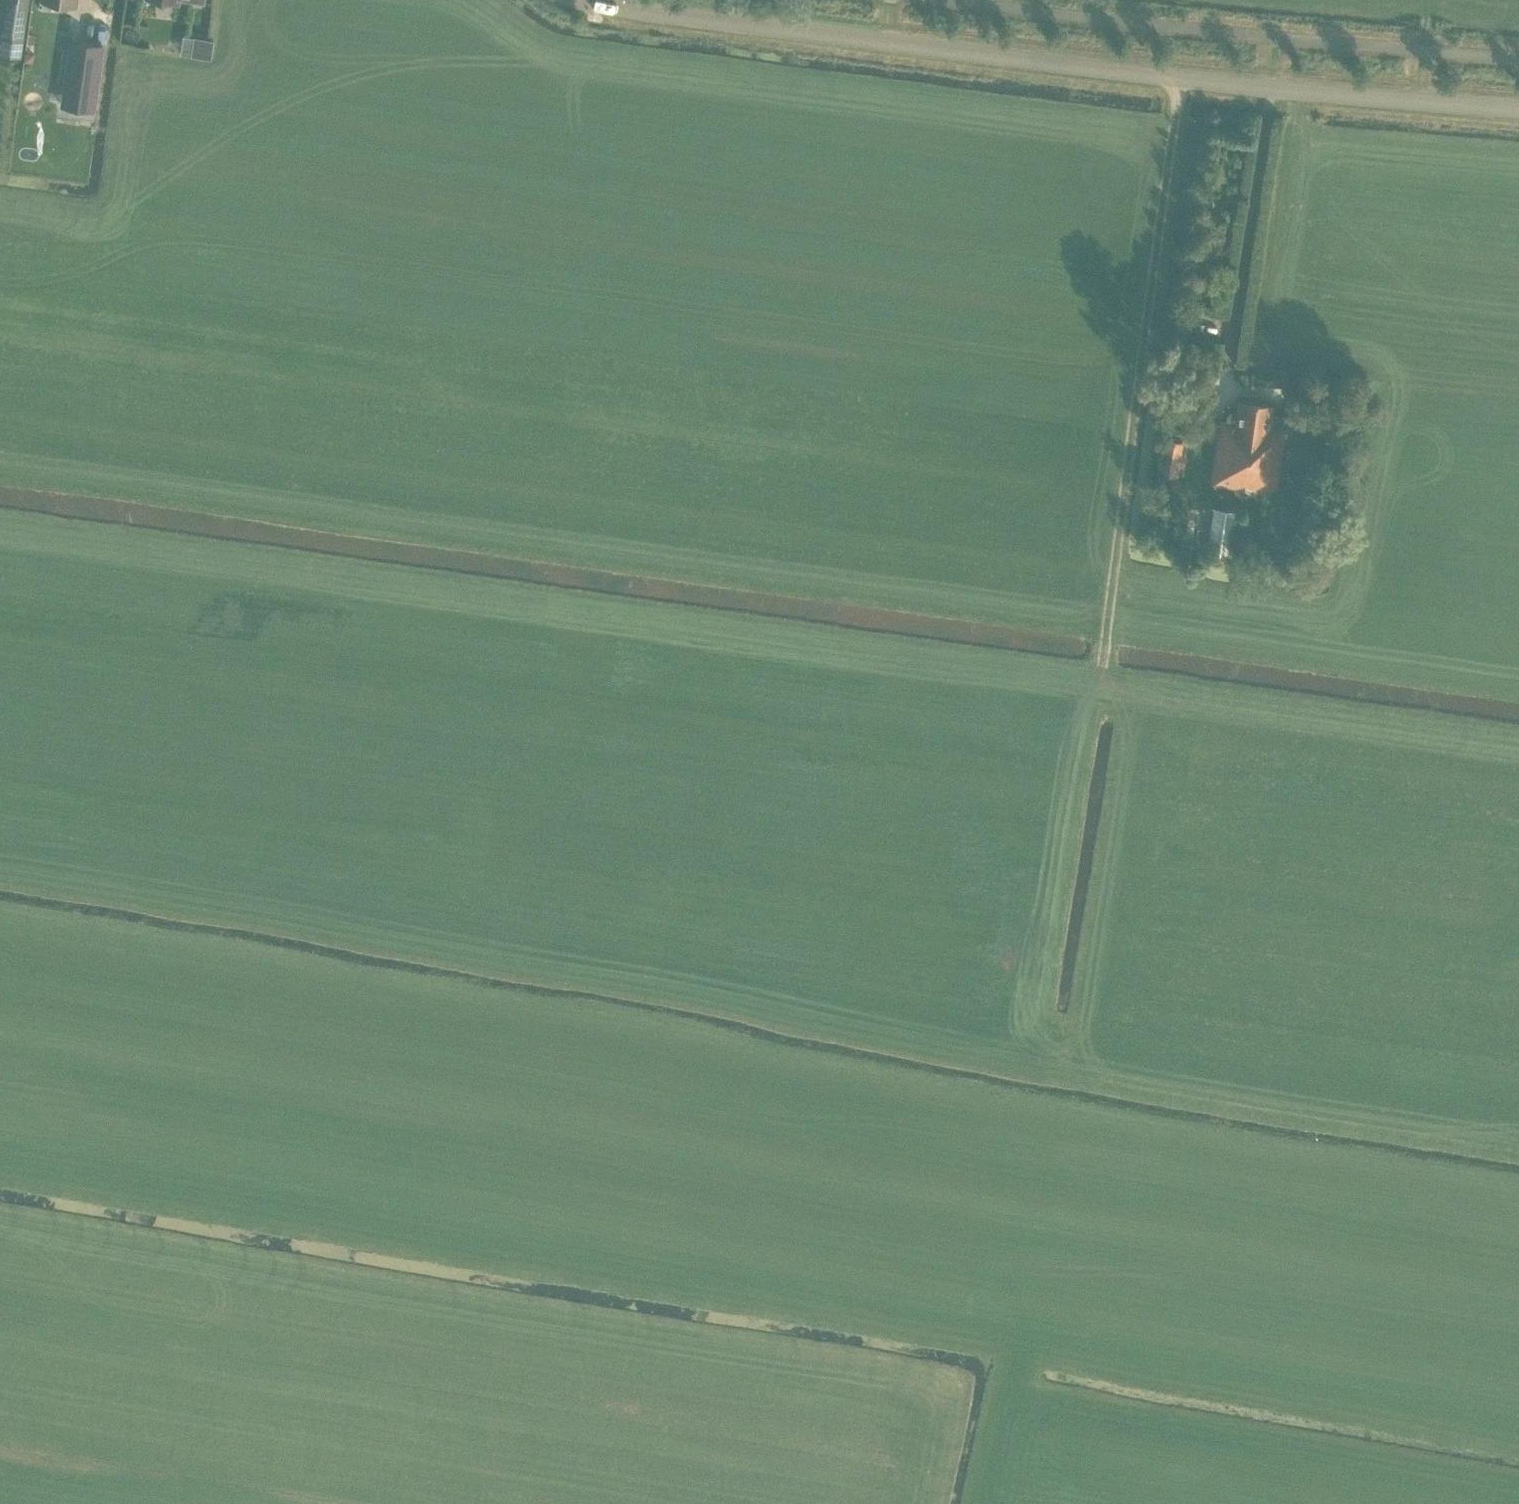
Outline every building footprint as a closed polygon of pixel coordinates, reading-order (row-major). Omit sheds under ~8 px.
[(1,43),(23,46),(29,0),(7,0),(1,43)] [(213,39),(192,36),(189,54),(210,58),(213,39)] [(96,95),(103,46),(71,42),(64,90),(62,105),(94,109),(96,95)] [(59,162),(63,172),(79,166),(75,156),(59,162)] [(1239,400),(1237,412),(1231,411),(1227,414),(1226,420),(1221,420),(1212,483),(1235,486),(1234,490),(1236,493),(1250,495),(1253,493),(1254,489),(1257,490),(1257,486),(1273,489),(1273,488),(1276,489),(1285,430),(1283,429),(1285,417),(1272,415),(1274,405),(1239,400)] [(1165,436),(1159,473),(1175,476),(1181,439),(1165,436)]
